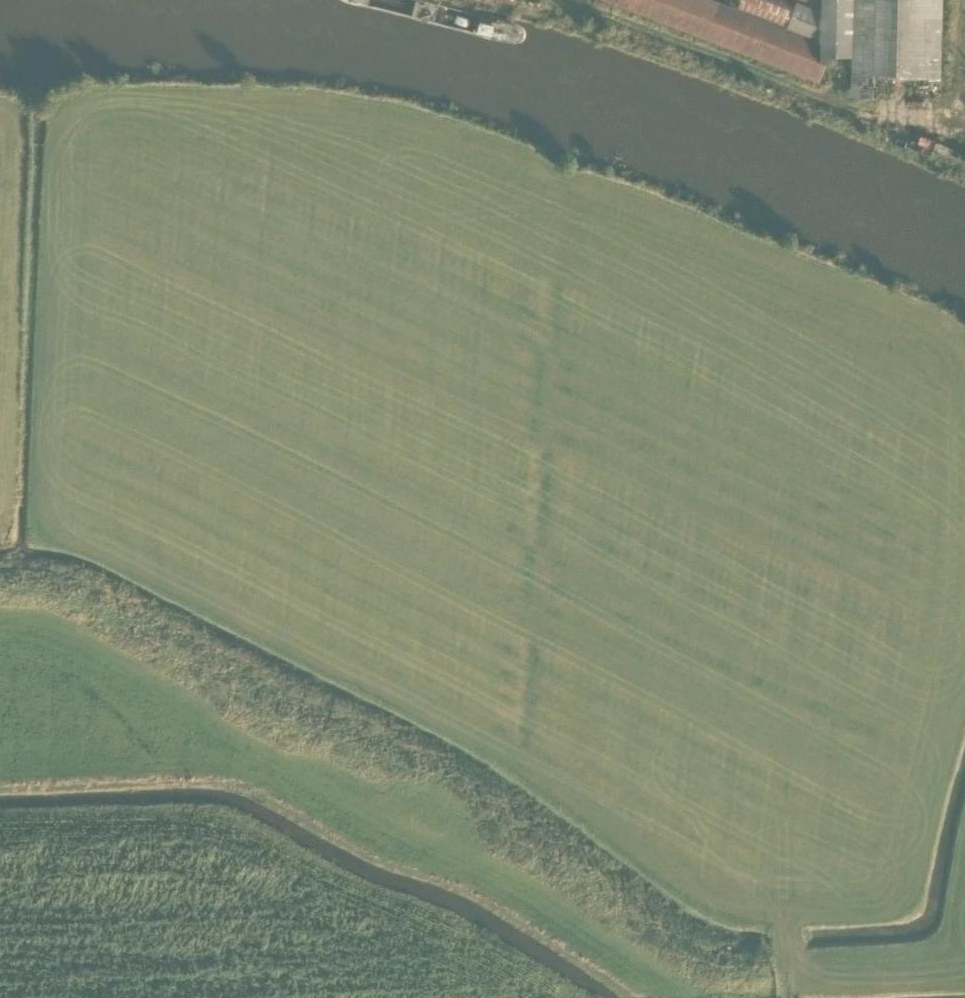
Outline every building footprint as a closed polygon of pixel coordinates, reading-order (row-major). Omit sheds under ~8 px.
[(739,14),(704,0),(613,0),(821,80),(830,55),(853,56),(852,98),(942,100),(944,0),(744,0),(739,14)]
